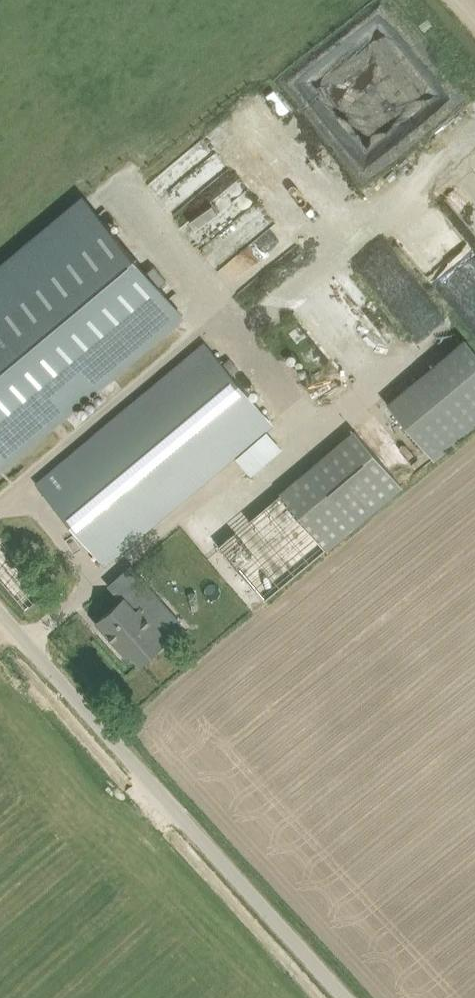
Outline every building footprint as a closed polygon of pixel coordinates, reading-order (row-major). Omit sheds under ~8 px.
[(306,52),(273,79),(362,186),(387,166),(304,67),(313,60),(306,52)] [(474,232),(474,170),(444,194),(474,232)] [(146,273),(85,200),(0,271),(0,466),(181,314),(158,287),(167,280),(155,265),(146,273)] [(389,241),(359,263),(410,333),(440,311),(389,241)] [(230,357),(223,362),(205,341),(36,483),(104,564),(233,456),(248,473),(280,447),(265,429),(273,423),(233,374),(240,368),(230,357)] [(388,404),(434,459),(465,434),(419,378),(388,404)] [(325,552),(403,487),(354,429),(276,494),(313,537),(325,552)] [(276,494),(254,513),(217,544),(253,587),(270,573),(274,578),(302,555),(298,550),(313,537),(276,494)] [(25,610),(50,590),(2,532),(0,534),(0,580),(25,610)] [(124,598),(111,609),(96,623),(118,648),(122,645),(140,665),(181,628),(153,596),(136,611),(124,598)]
